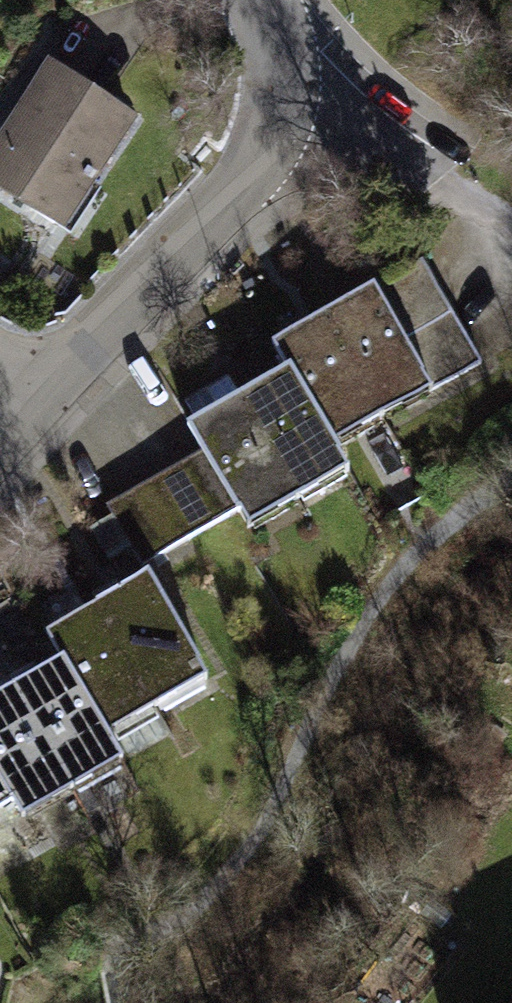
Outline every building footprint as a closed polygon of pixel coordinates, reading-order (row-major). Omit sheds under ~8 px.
[(51,68),(0,142),(0,200),(64,244),(143,131),(51,68)] [(372,302),(274,352),(290,382),(331,463),(429,413),(372,302)] [(290,382),(192,432),(207,463),(238,521),(249,542),(346,492),(331,463),(290,382)] [(194,424),(236,405),(227,383),(184,403),(194,424)] [(140,571),(238,521),(207,463),(110,512),(140,571)] [(148,591),(50,641),(66,671),(107,752),(205,702),(148,591)] [(0,705),(0,784),(14,810),(25,831),(122,781),(107,752),(66,671),(0,705)] [(14,810),(0,784),(0,817),(14,810)]
